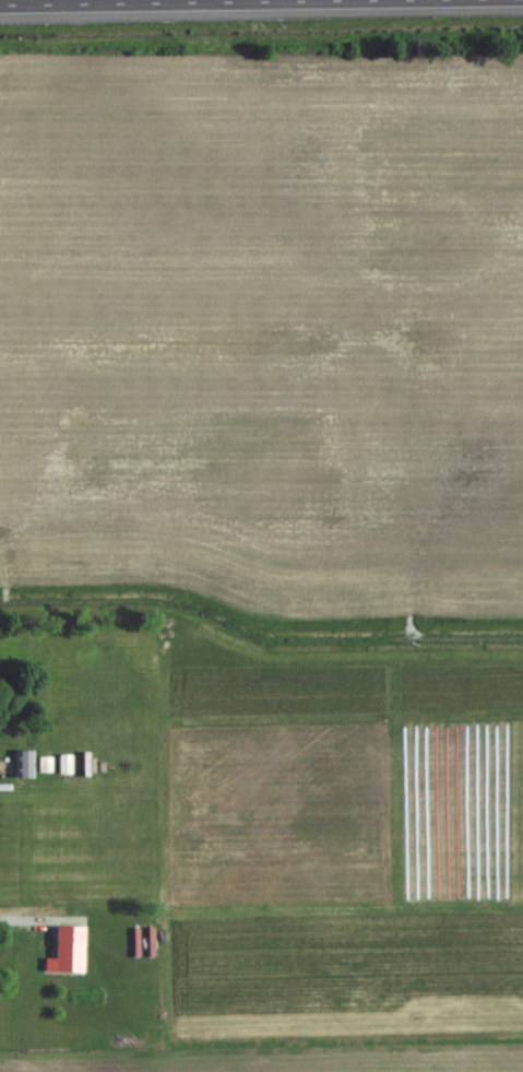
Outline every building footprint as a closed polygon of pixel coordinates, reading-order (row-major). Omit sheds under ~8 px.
[(17,751),(17,778),(34,778),(34,751),(17,751)] [(39,939),(64,939),(64,921),(39,921),(39,939)]
